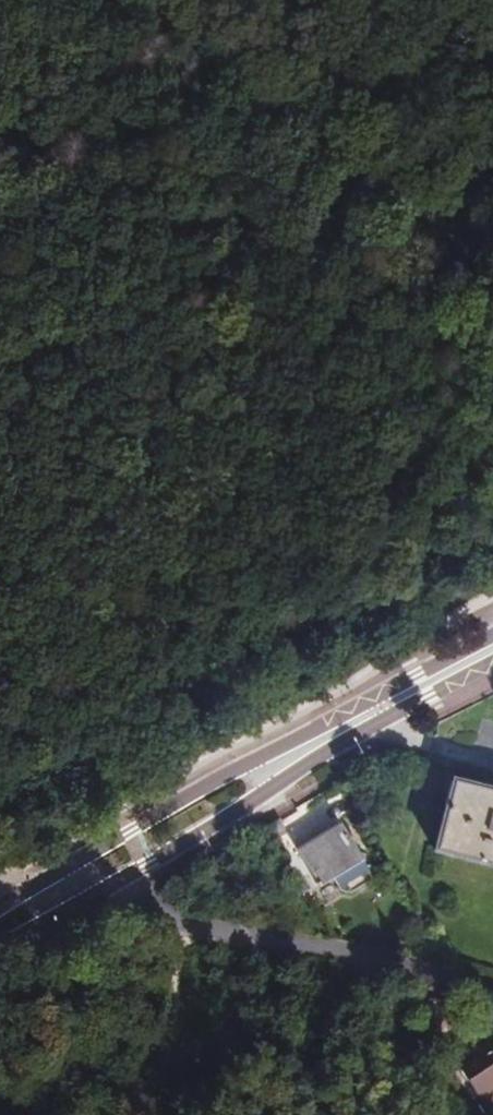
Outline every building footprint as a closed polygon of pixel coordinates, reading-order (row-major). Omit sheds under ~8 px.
[(435,853),(436,847),(459,853),(458,858),(492,867),(492,792),(451,781),(431,852),(435,853)] [(338,827),(299,851),(317,884),(358,860),(338,827)] [(436,847),(435,853),(458,858),(459,853),(436,847)] [(458,1065),(480,1097),(492,1088),(492,1041),(458,1065)]
